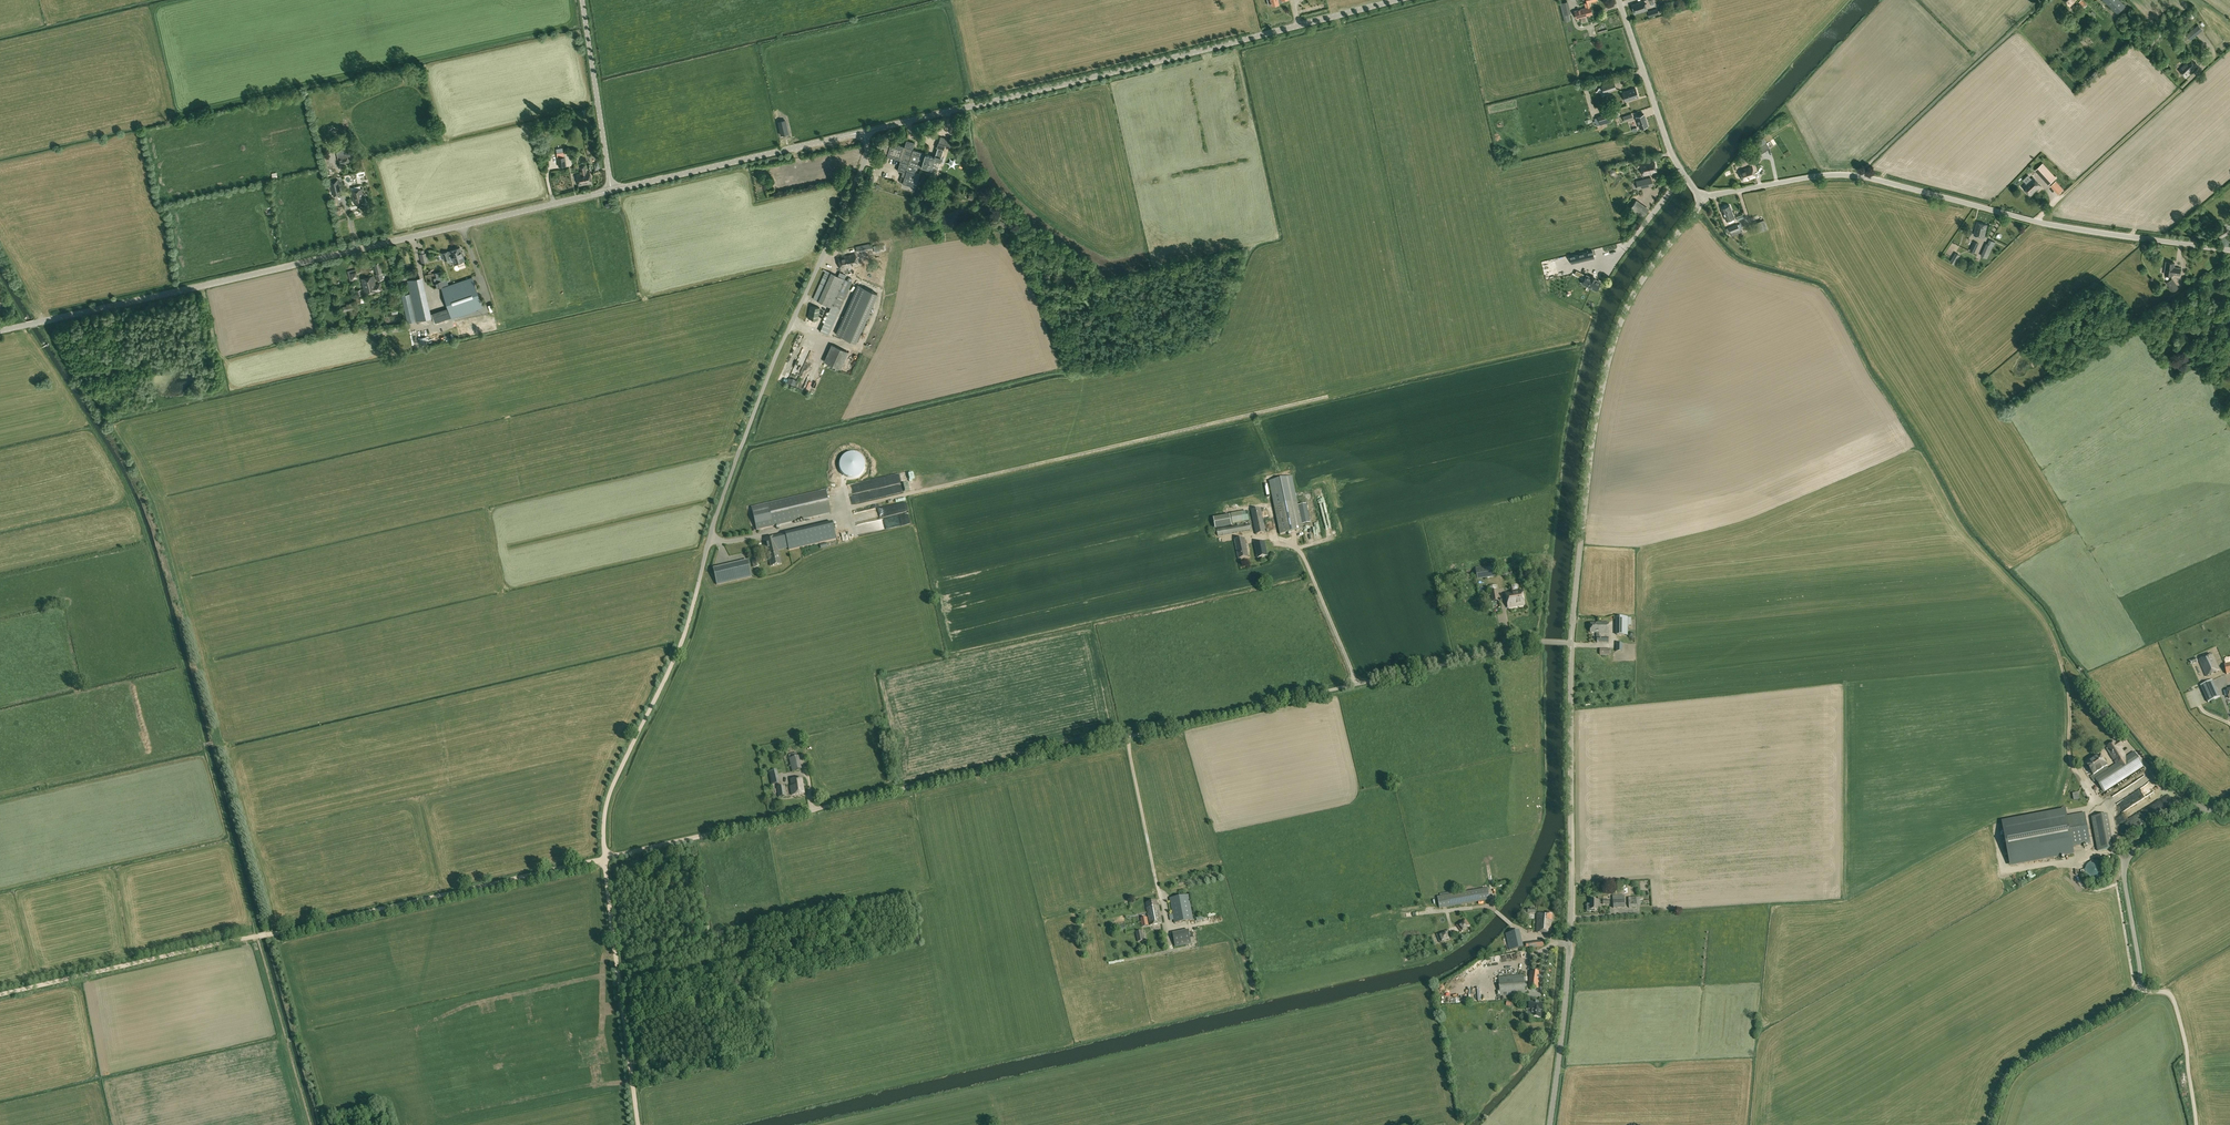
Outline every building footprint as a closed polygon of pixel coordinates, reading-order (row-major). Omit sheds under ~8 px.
[(1587,2),(1584,3),(1586,8),(1574,11),(1576,19),(1592,14),(1589,2),(1596,0),(1586,0),(1587,2)] [(1635,13),(1643,11),(1647,10),(1644,0),(1642,0),(1640,1),(1640,2),(1632,4),(1635,13)] [(2118,14),(2126,6),(2120,0),(2103,0),(2118,14)] [(1569,13),(1563,15),(1564,21),(1571,20),(1569,13)] [(2181,67),(2182,67),(2179,70),(2186,78),(2190,74),(2190,73),(2194,70),(2197,67),(2190,59),(2187,62),(2181,67)] [(1603,92),(1610,90),(1616,88),(1614,82),(1601,86),(1603,92)] [(1638,97),(1635,88),(1622,92),(1626,101),(1638,97)] [(1600,124),(1611,121),(1609,114),(1598,117),(1600,124)] [(1640,128),(1648,125),(1644,114),(1636,117),(1640,128)] [(780,135),(789,134),(786,120),(778,121),(780,135)] [(934,157),(925,154),(922,167),(931,169),(931,170),(930,173),(936,174),(936,172),(937,172),(939,161),(940,161),(941,158),(943,150),(944,147),(949,148),(952,140),(945,138),(943,145),(938,144),(938,143),(938,144),(936,144),(936,146),(937,147),(936,148),(937,148),(935,156),(934,156),(934,157)] [(922,167),(925,154),(925,153),(913,149),(915,143),(906,140),(904,147),(891,142),(890,145),(885,144),(883,152),(887,154),(887,156),(900,160),(897,171),(902,172),(901,176),(904,177),(902,183),(916,187),(920,174),(916,173),(918,167),(921,168),(922,167)] [(1759,147),(1753,150),(1754,152),(1757,156),(1770,148),(1767,143),(1760,148),(1759,147)] [(563,152),(557,153),(557,158),(558,166),(566,165),(565,157),(564,152),(563,152)] [(1754,159),(1751,153),(1750,152),(1745,155),(1750,165),(1755,162),(1754,159)] [(338,159),(339,165),(349,162),(348,157),(347,153),(337,155),(338,159)] [(1641,166),(1643,176),(1651,174),(1651,175),(1657,173),(1654,160),(1635,164),(1636,167),(1641,166)] [(2049,185),(2056,178),(2043,163),(2035,170),(2049,185)] [(586,172),(585,165),(580,166),(582,173),(576,174),(579,185),(592,183),(589,172),(586,172)] [(1746,180),(1749,179),(1756,177),(1752,166),(1740,171),(1743,181),(1746,180)] [(2041,186),(2033,177),(2023,187),(2031,195),(2041,186)] [(1641,180),(1642,184),(1647,183),(1648,187),(1653,186),(1651,178),(1641,180)] [(340,190),(337,180),(331,181),(333,190),(333,192),(340,190)] [(2056,181),(2050,186),(2058,195),(2064,190),(2056,181)] [(361,189),(352,191),(355,202),(364,200),(361,189)] [(1756,208),(1753,190),(1742,192),(1744,203),(1749,202),(1751,209),(1756,208)] [(1648,209),(1636,201),(1630,208),(1643,217),(1648,209)] [(1734,217),(1730,205),(1721,208),(1726,221),(1734,217)] [(1004,228),(1007,225),(1000,220),(998,224),(1004,228)] [(1753,224),(1757,233),(1767,229),(1763,220),(1753,224)] [(1974,235),(1984,237),(1987,225),(1977,222),(1974,235)] [(1737,224),(1729,227),(1731,233),(1732,236),(1742,232),(1740,229),(1739,229),(1737,224)] [(2221,237),(2229,232),(2226,226),(2218,231),(2221,237)] [(1752,241),(1755,240),(1752,228),(1747,229),(1748,231),(1745,231),(1748,249),(1753,248),(1752,241)] [(1995,242),(1990,240),(1988,244),(1987,243),(1981,255),(1987,258),(1992,246),(1993,246),(1995,242)] [(450,250),(450,251),(448,252),(448,251),(442,253),(445,260),(450,258),(449,256),(452,255),(454,261),(452,261),(454,265),(458,264),(458,263),(464,260),(463,256),(464,255),(463,251),(461,252),(460,247),(450,250)] [(1594,258),(1593,250),(1569,256),(1571,263),(1594,258)] [(1954,264),(1959,255),(1955,253),(1950,261),(1954,264)] [(857,265),(855,254),(841,257),(837,257),(840,269),(843,268),(848,267),(848,270),(851,269),(850,266),(857,265)] [(373,264),(377,274),(382,273),(380,262),(373,264)] [(2173,274),(2179,275),(2180,268),(2175,268),(2174,267),(2174,263),(2166,262),(2164,274),(2173,275),(2173,274)] [(358,279),(355,269),(347,271),(350,282),(358,279)] [(820,331),(828,335),(841,307),(852,282),(823,269),(822,271),(825,272),(813,299),(830,307),(820,331)] [(365,294),(368,293),(376,291),(377,291),(381,290),(380,284),(376,285),(373,275),(361,278),(365,294)] [(1592,276),(1591,277),(1586,275),(1582,283),(1596,290),(1600,282),(1595,279),(1596,278),(1592,276)] [(407,280),(410,293),(423,290),(424,290),(421,277),(407,280)] [(441,277),(436,278),(439,287),(448,285),(447,279),(442,280),(441,277)] [(448,308),(452,317),(483,307),(473,278),(472,277),(441,287),(442,289),(448,308)] [(2172,292),(2179,288),(2173,278),(2166,282),(2172,292)] [(858,285),(836,334),(855,342),(877,293),(858,285)] [(423,290),(410,293),(416,320),(429,317),(423,290)] [(416,320),(410,293),(402,295),(408,322),(416,320)] [(343,307),(344,311),(353,309),(351,303),(347,304),(347,306),(343,307)] [(807,318),(818,320),(820,307),(810,305),(807,318)] [(435,323),(452,317),(448,308),(431,313),(435,323)] [(376,348),(382,347),(379,335),(373,336),(376,348)] [(824,362),(841,369),(848,351),(831,345),(824,362)] [(817,359),(823,354),(818,350),(813,355),(817,359)] [(796,386),(802,388),(812,362),(805,360),(796,386)] [(888,492),(928,484),(927,477),(886,485),(888,492)] [(1292,477),(1269,481),(1274,505),(1280,535),(1303,530),(1302,524),(1298,505),(1292,477)] [(882,487),(851,494),(853,502),(884,495),(882,487)] [(751,509),(756,530),(831,513),(826,490),(751,509)] [(852,511),(854,519),(870,516),(869,510),(875,509),(881,508),(881,510),(878,511),(879,513),(882,512),(882,513),(894,511),(892,503),(852,511)] [(1306,504),(1298,505),(1302,524),(1310,523),(1306,504)] [(1251,510),(1256,535),(1266,533),(1261,508),(1251,510)] [(1247,511),(1231,514),(1232,524),(1237,524),(1244,522),(1249,521),(1247,511)] [(1232,527),(1230,515),(1213,518),(1215,529),(1232,527)] [(1218,537),(1251,530),(1250,524),(1244,525),(1244,522),(1237,524),(1237,526),(1217,530),(1218,537)] [(768,552),(770,561),(771,566),(781,563),(780,558),(778,550),(788,548),(789,550),(819,543),(815,527),(785,534),(764,539),(767,553),(768,552)] [(1245,538),(1235,540),(1238,559),(1248,557),(1247,552),(1247,549),(1245,538)] [(1258,559),(1267,557),(1264,542),(1255,544),(1258,559)] [(752,577),(748,562),(713,570),(717,585),(752,577)] [(1495,577),(1493,567),(1476,570),(1477,580),(1495,577)] [(1473,582),(1460,583),(1460,594),(1473,594),(1473,582)] [(1491,595),(1492,602),(1499,600),(1497,590),(1490,591),(1488,592),(1488,594),(1488,596),(1491,595)] [(1506,593),(1508,608),(1525,605),(1522,590),(1506,593)] [(1628,636),(1628,626),(1628,618),(1628,617),(1616,617),(1616,635),(1628,636)] [(1599,634),(1600,634),(1608,634),(1608,623),(1600,623),(1600,624),(1591,623),(1591,633),(1597,633),(1599,633),(1599,634)] [(1599,637),(1600,634),(1599,634),(1599,633),(1597,633),(1596,638),(1596,642),(1609,643),(1609,638),(1599,637)] [(2206,677),(2220,671),(2212,654),(2198,660),(2206,677)] [(2209,682),(2201,686),(2208,703),(2220,697),(2213,682),(2212,680),(2209,682)] [(2106,749),(2116,764),(2126,756),(2121,748),(2123,747),(2119,741),(2116,743),(2115,742),(2107,747),(2108,748),(2106,749)] [(2126,756),(2116,764),(2108,769),(2109,769),(2108,769),(2109,770),(2095,779),(2096,781),(2104,793),(2144,767),(2134,751),(2126,756)] [(2087,764),(2093,775),(2107,767),(2107,766),(2100,755),(2087,764)] [(797,756),(789,758),(792,771),(802,769),(798,756),(797,756)] [(2093,775),(2090,777),(2094,782),(2096,781),(2095,779),(2109,770),(2108,769),(2109,769),(2108,769),(2107,767),(2093,775)] [(778,783),(777,770),(770,770),(770,783),(778,783)] [(804,793),(802,778),(790,780),(791,786),(790,786),(791,792),(792,795),(804,793)] [(778,797),(786,796),(786,793),(785,786),(777,787),(778,797)] [(2159,797),(2156,790),(2142,796),(2145,803),(2159,797)] [(2141,798),(2120,810),(2124,815),(2144,804),(2141,798)] [(2145,806),(2130,816),(2136,826),(2155,813),(2153,810),(2147,814),(2145,811),(2147,810),(2145,806)] [(2067,816),(2066,810),(2002,822),(2010,865),(2074,853),(2073,847),(2090,844),(2085,813),(2067,816)] [(2098,849),(2112,846),(2107,816),(2093,818),(2094,825),(2093,825),(2098,849)] [(2091,880),(2093,881),(2095,881),(2097,881),(2099,880),(2101,879),(2103,878),(2104,876),(2105,874),(2105,872),(2105,870),(2105,868),(2104,866),(2103,864),(2101,863),(2100,862),(2098,861),(2095,861),(2093,861),(2091,861),(2089,862),(2088,864),(2086,866),(2086,868),(2085,870),(2085,872),(2085,874),(2086,876),(2087,878),(2089,879),(2091,880)] [(1437,896),(1439,909),(1490,900),(1488,888),(1437,896)] [(1169,898),(1174,923),(1193,920),(1188,895),(1169,898)] [(1625,908),(1624,895),(1612,896),(1613,909),(1625,908)] [(1628,903),(1632,902),(1633,908),(1637,908),(1637,905),(1644,904),(1643,899),(1640,899),(1640,897),(1628,898),(1628,903)] [(1590,905),(1587,905),(1587,911),(1594,912),(1594,910),(1598,910),(1598,903),(1600,903),(1600,900),(1590,900),(1590,905)] [(1147,908),(1150,925),(1162,923),(1159,906),(1158,906),(1157,901),(1147,903),(1148,908),(1147,908)] [(1536,933),(1551,933),(1551,929),(1552,914),(1547,914),(1537,914),(1536,933)] [(1211,915),(1203,917),(1205,927),(1213,925),(1211,915)] [(1147,917),(1140,918),(1142,927),(1149,926),(1147,917)] [(1470,926),(1465,919),(1456,925),(1461,932),(1470,926)] [(1440,943),(1451,938),(1448,930),(1436,934),(1440,943)] [(1173,933),(1175,947),(1192,944),(1189,931),(1173,933)] [(1520,931),(1506,934),(1509,951),(1523,947),(1520,931)] [(1543,940),(1526,943),(1526,948),(1544,946),(1543,940)] [(1529,976),(1528,987),(1538,989),(1541,972),(1530,971),(1529,976)] [(1526,994),(1525,982),(1524,977),(1524,974),(1498,977),(1500,996),(1526,994)] [(1529,1009),(1532,1009),(1531,1017),(1541,1018),(1541,1010),(1542,1010),(1542,1004),(1539,1003),(1539,1002),(1538,1002),(1538,1003),(1536,1003),(1537,1002),(1536,1002),(1536,1003),(1530,1003),(1529,1009)]
